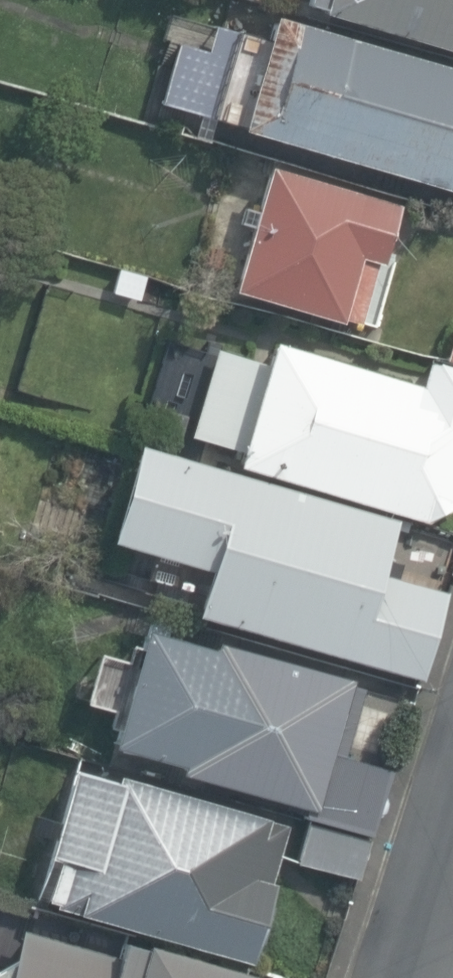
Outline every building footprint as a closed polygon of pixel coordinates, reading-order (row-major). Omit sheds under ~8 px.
[(329,14),(452,49),(452,0),(333,0),(329,14)] [(245,124),(452,188),(452,64),(280,11),(245,124)] [(408,204),(271,164),(234,289),(347,322),(366,257),(390,264),(408,204)] [(278,343),(244,462),(450,521),(452,509),(452,363),(435,358),(427,386),(278,343)] [(401,521),(148,444),(120,537),(220,568),(206,616),(426,683),(452,595),(385,574),(401,521)] [(220,649),(154,631),(122,743),(190,763),(187,773),(324,812),(362,677),(223,638),(220,649)] [(84,770),(43,900),(261,968),(288,883),(274,879),(291,826),(125,774),(122,782),(84,770)] [(29,930),(15,977),(272,977),(130,938),(125,957),(29,930)]
